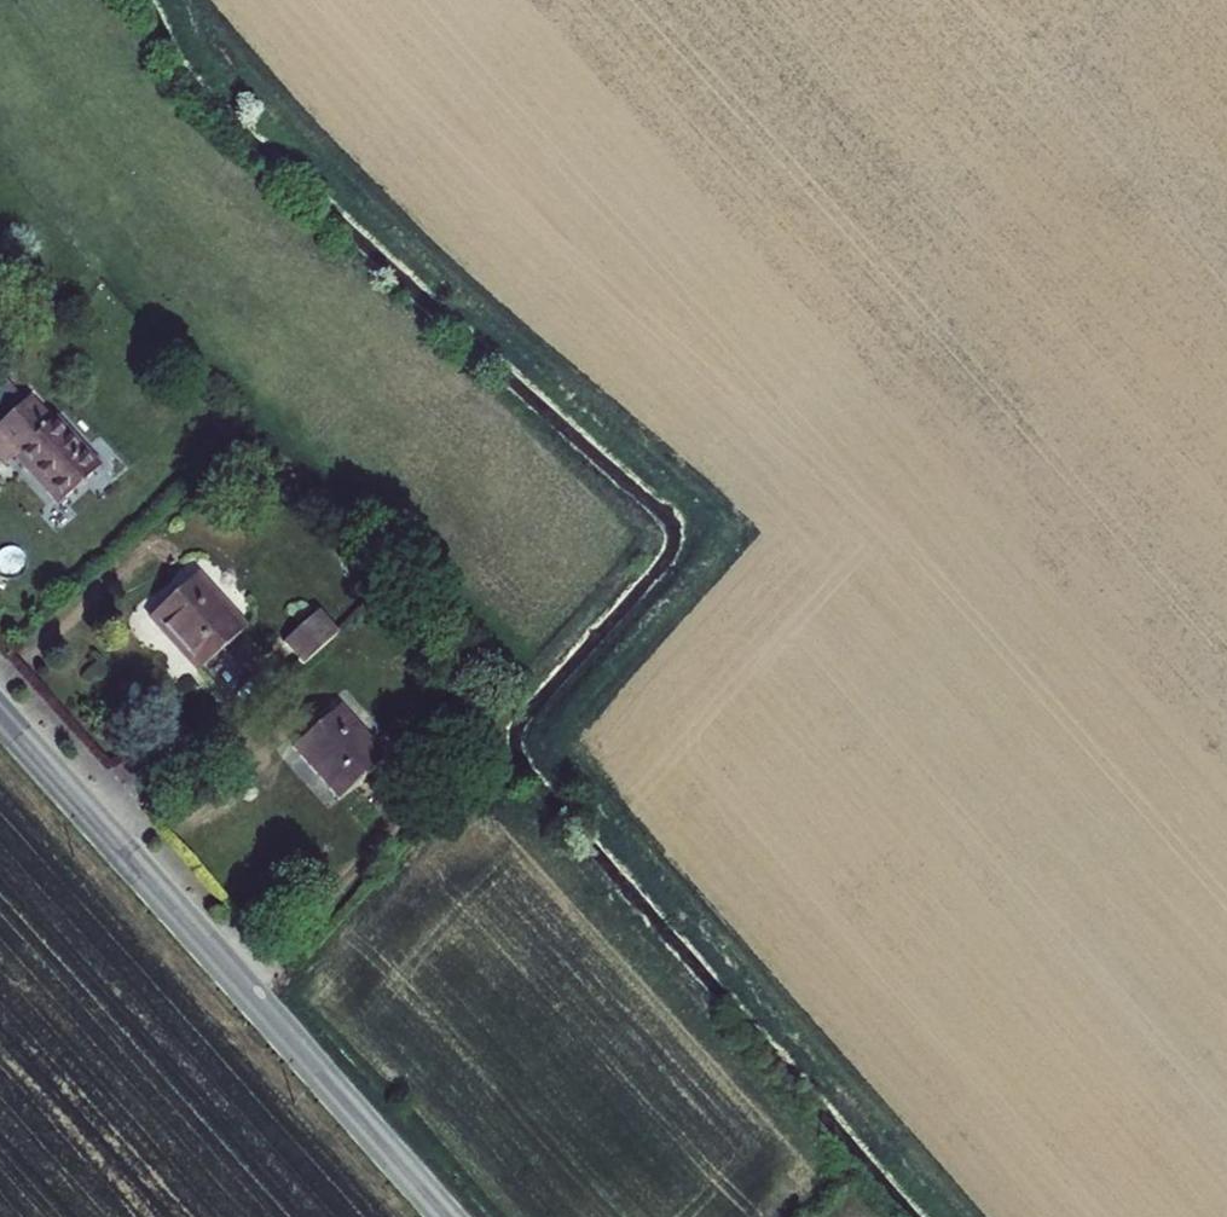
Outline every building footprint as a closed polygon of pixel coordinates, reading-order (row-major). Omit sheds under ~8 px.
[(29,398),(0,424),(0,463),(5,468),(13,460),(56,509),(100,469),(56,418),(52,422),(29,398)] [(361,571),(357,553),(342,557),(347,575),(361,571)] [(197,673),(244,632),(195,578),(148,619),(197,673)] [(304,666),(337,637),(317,615),(284,644),(304,666)] [(339,801),(385,761),(339,709),(292,747),(339,801)]
